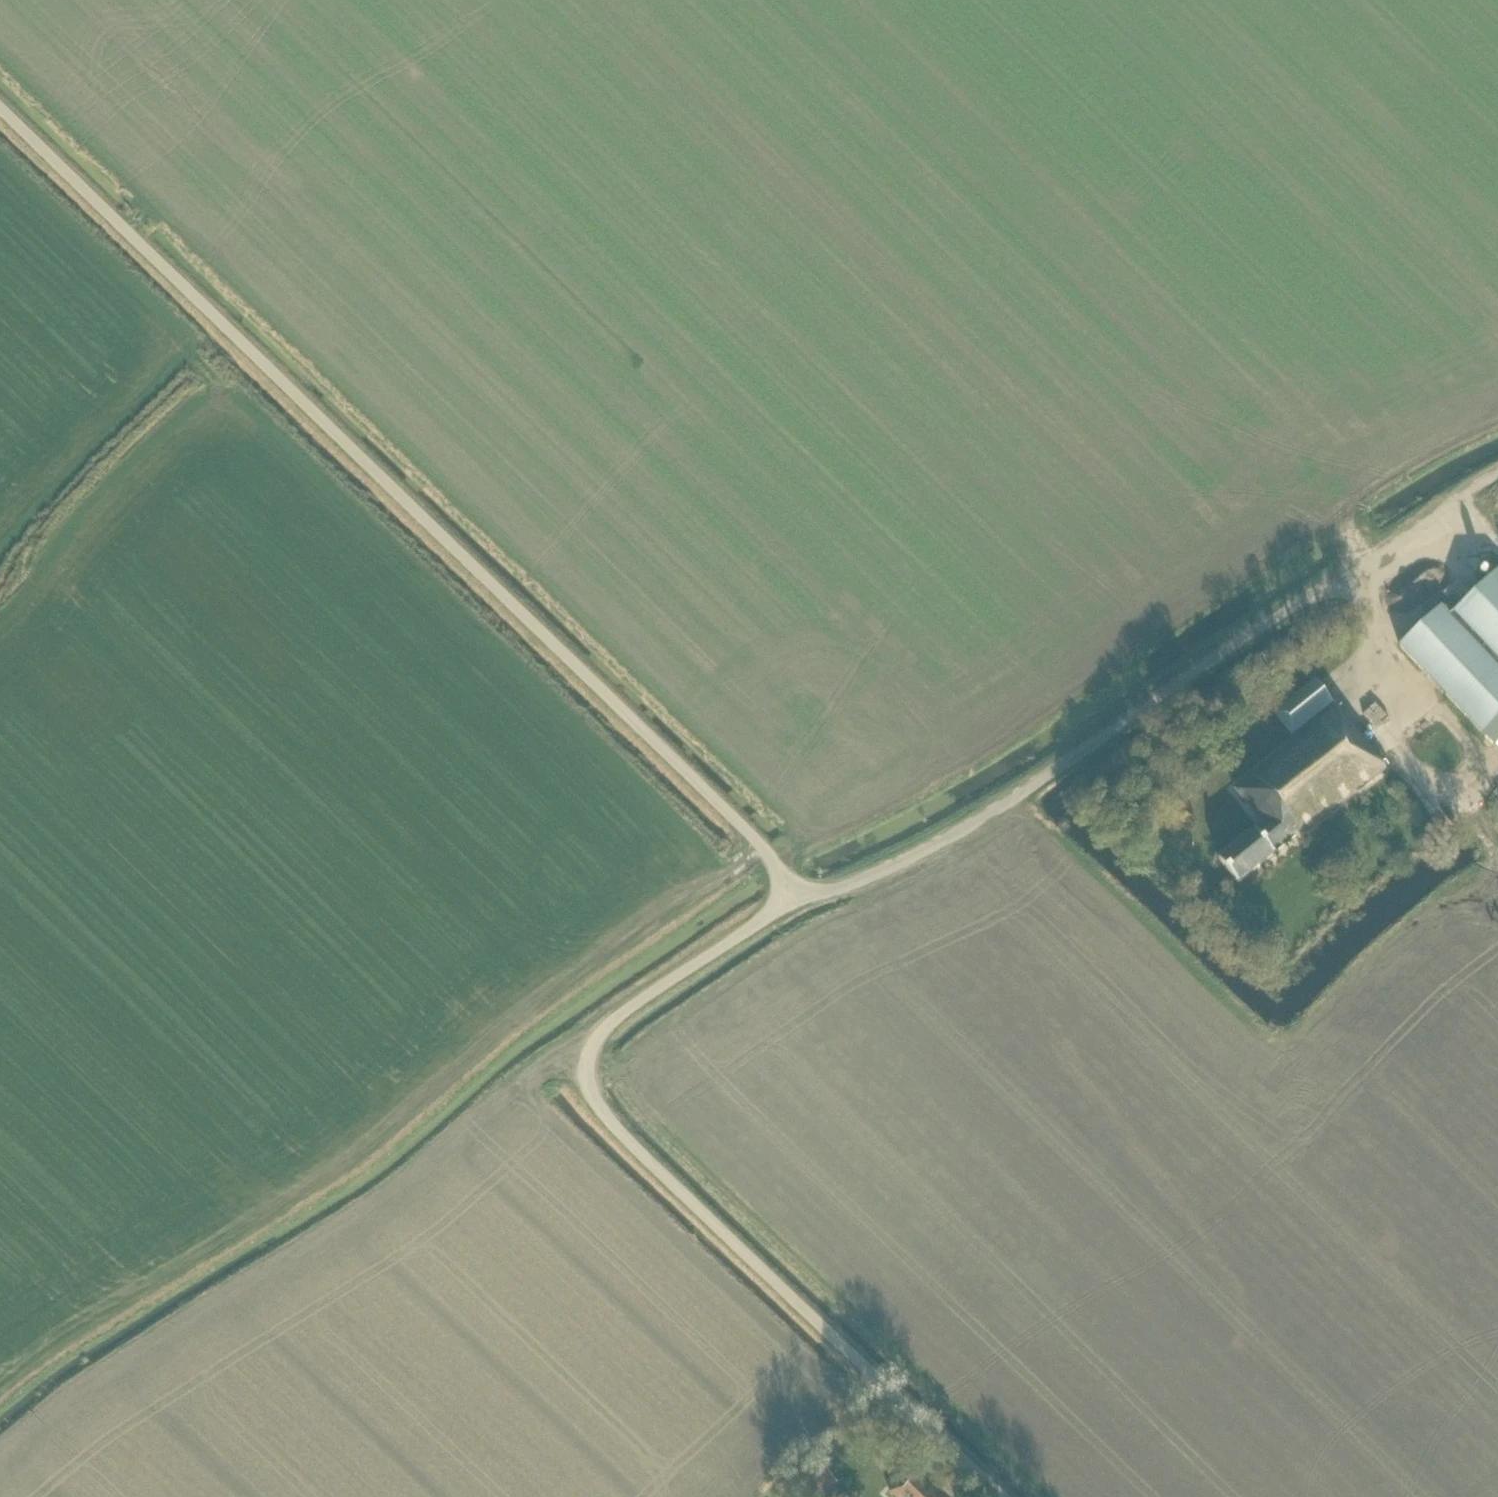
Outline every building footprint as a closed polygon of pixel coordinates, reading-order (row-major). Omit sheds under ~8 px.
[(1497,574),(1451,621),(1442,612),(1401,651),(1497,752),(1497,575),(1497,574)] [(1291,738),(1332,705),(1315,685),(1275,717),(1291,738)] [(1378,751),(1373,755),(1336,711),(1235,793),(1264,827),(1220,863),(1240,887),(1276,857),(1298,838),(1301,841),(1386,772),(1377,760),(1382,756),(1378,751)] [(837,1487),(822,1468),(798,1486),(807,1496),(825,1496),(837,1487)] [(910,1472),(889,1494),(892,1496),(936,1496),(910,1472)]
